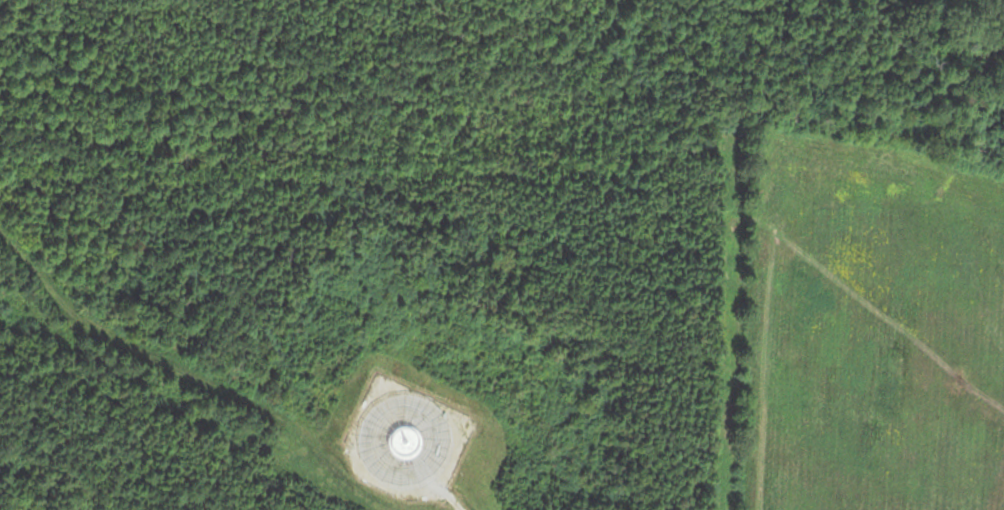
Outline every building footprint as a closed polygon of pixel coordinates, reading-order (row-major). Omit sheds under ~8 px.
[(387,435),(401,459),(419,448),(404,424),(387,435)]
